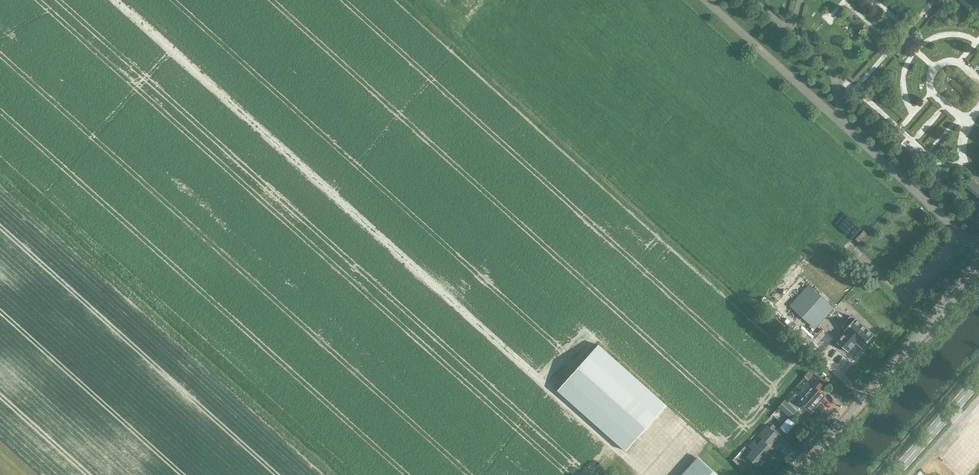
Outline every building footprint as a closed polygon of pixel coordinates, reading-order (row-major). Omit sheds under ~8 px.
[(972,180),(966,186),(978,198),(978,187),(972,180)] [(950,196),(957,187),(950,181),(942,191),(950,196)] [(816,330),(834,309),(809,286),(790,306),(816,330)] [(923,289),(920,293),(925,298),(929,294),(923,289)] [(855,318),(855,319),(851,316),(845,323),(848,326),(844,331),(845,333),(837,342),(848,352),(856,342),(862,348),(874,335),(855,318)] [(820,349),(831,337),(823,330),(812,342),(820,349)] [(558,391),(626,452),(667,406),(599,346),(558,391)] [(809,373),(785,400),(778,407),(791,418),(797,411),(796,410),(797,409),(798,410),(802,406),(810,413),(826,396),(821,392),(825,387),(812,376),(809,373)] [(774,450),(770,447),(780,437),(774,432),(777,428),(773,425),(770,428),(767,425),(758,435),(763,440),(758,445),(754,442),(749,447),(753,450),(747,457),(758,467),(774,450)] [(698,459),(683,474),(716,474),(698,459)]
